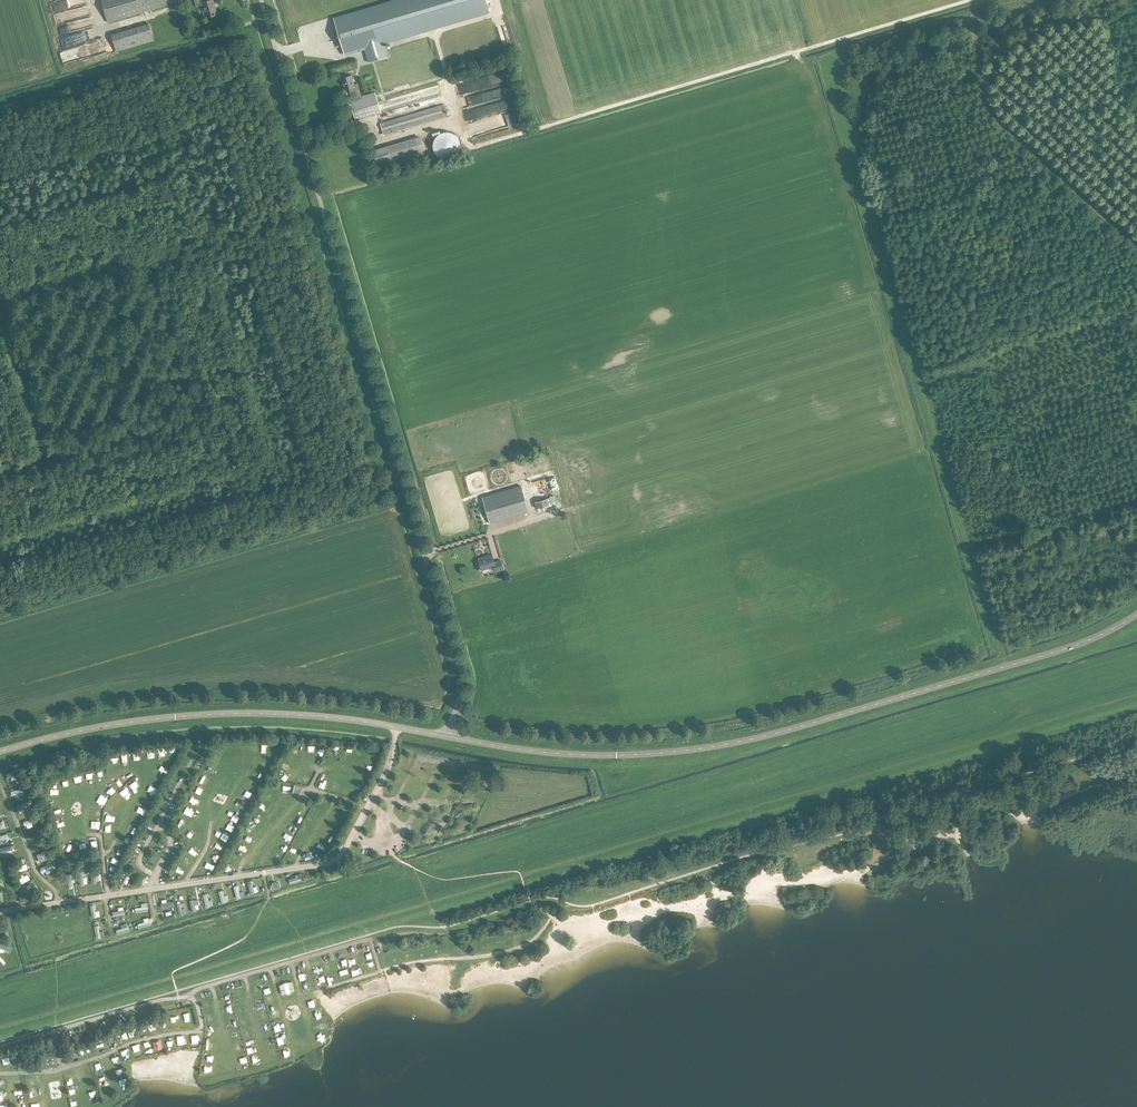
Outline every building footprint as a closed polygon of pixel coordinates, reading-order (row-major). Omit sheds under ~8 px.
[(50,0),(52,10),(87,2),(87,0),(52,0),(50,0)] [(108,22),(185,0),(102,0),(108,22)] [(203,2),(203,4),(204,8),(205,8),(207,15),(206,15),(207,17),(207,16),(207,15),(215,13),(215,14),(215,13),(216,13),(217,14),(215,7),(215,8),(212,0),(209,0),(203,2)] [(384,57),(388,56),(384,43),(489,12),(486,0),(395,0),(334,18),(344,54),(364,49),(368,62),(372,61),(371,59),(383,55),(384,57)] [(54,12),(57,24),(82,17),(78,5),(54,12)] [(75,21),(57,27),(60,35),(77,29),(75,21)] [(154,40),(149,23),(112,34),(117,51),(154,40)] [(95,29),(60,37),(63,49),(61,49),(64,61),(93,54),(91,44),(85,46),(83,40),(97,37),(95,29)] [(486,74),(456,82),(459,93),(466,96),(461,97),(460,98),(467,100),(468,103),(467,105),(464,106),(464,107),(471,105),(484,101),(485,97),(487,98),(492,96),(494,97),(496,91),(486,88),(497,85),(498,80),(501,80),(501,78),(500,72),(491,75),(486,74)] [(352,75),(341,78),(342,78),(344,85),(343,86),(344,90),(349,88),(350,91),(352,90),(353,95),(351,96),(352,99),(362,96),(358,83),(354,84),(353,79),(352,80),(351,75),(352,75)] [(352,99),(349,100),(355,121),(381,113),(380,110),(378,103),(376,96),(375,92),(364,95),(362,96),(352,99)] [(383,134),(447,115),(444,104),(380,123),(383,134)] [(435,138),(435,139),(434,140),(434,141),(433,142),(433,143),(433,144),(433,145),(433,146),(433,147),(433,149),(434,150),(434,151),(434,152),(435,153),(436,154),(437,155),(438,156),(439,157),(440,157),(441,158),(442,158),(443,159),(444,159),(445,159),(446,159),(447,159),(448,159),(449,159),(450,159),(451,159),(452,158),(453,158),(454,157),(455,157),(456,156),(457,155),(458,154),(459,153),(460,152),(460,151),(460,150),(461,149),(461,147),(461,146),(461,145),(461,144),(461,143),(461,142),(460,141),(460,140),(459,139),(459,138),(458,137),(458,136),(457,135),(456,135),(455,134),(454,133),(453,133),(452,132),(451,132),(450,132),(449,131),(448,131),(447,131),(446,131),(445,131),(444,132),(443,132),(442,132),(441,133),(440,133),(439,134),(438,135),(437,135),(436,136),(436,137),(435,138)] [(378,168),(425,154),(421,138),(373,152),(378,168)] [(547,475),(549,485),(556,483),(553,473),(547,475)] [(553,493),(559,491),(556,484),(550,485),(552,490),(553,493)] [(482,497),(490,523),(529,512),(521,486),(482,497)] [(489,567),(490,569),(494,568),(495,571),(503,569),(501,560),(494,562),(492,555),(486,556),(486,558),(484,558),(484,557),(478,559),(481,569),(489,567)] [(1011,636),(1012,643),(1020,641),(1019,634),(1011,636)] [(130,779),(135,776),(132,770),(126,774),(130,779)] [(134,787),(138,783),(134,777),(129,781),(134,787)] [(112,797),(117,803),(121,799),(116,793),(112,797)] [(470,814),(465,824),(470,826),(475,816),(470,814)] [(125,832),(133,837),(135,832),(128,828),(125,832)] [(126,836),(124,842),(129,844),(132,838),(126,836)] [(124,854),(127,848),(121,845),(119,851),(124,854)] [(20,871),(29,869),(27,863),(18,866),(20,871)] [(50,866),(47,871),(52,874),(55,869),(50,866)] [(60,882),(63,877),(58,873),(54,879),(60,882)] [(17,878),(19,883),(27,880),(25,875),(17,878)] [(36,886),(32,880),(25,885),(29,890),(36,886)] [(283,983),(279,985),(282,994),(286,993),(286,992),(290,991),(291,991),(295,990),(292,981),(288,982),(288,983),(284,984),(283,983)] [(264,997),(261,985),(252,987),(253,991),(248,993),(249,1001),(264,997)] [(45,1057),(46,1066),(56,1064),(55,1055),(45,1057)]
